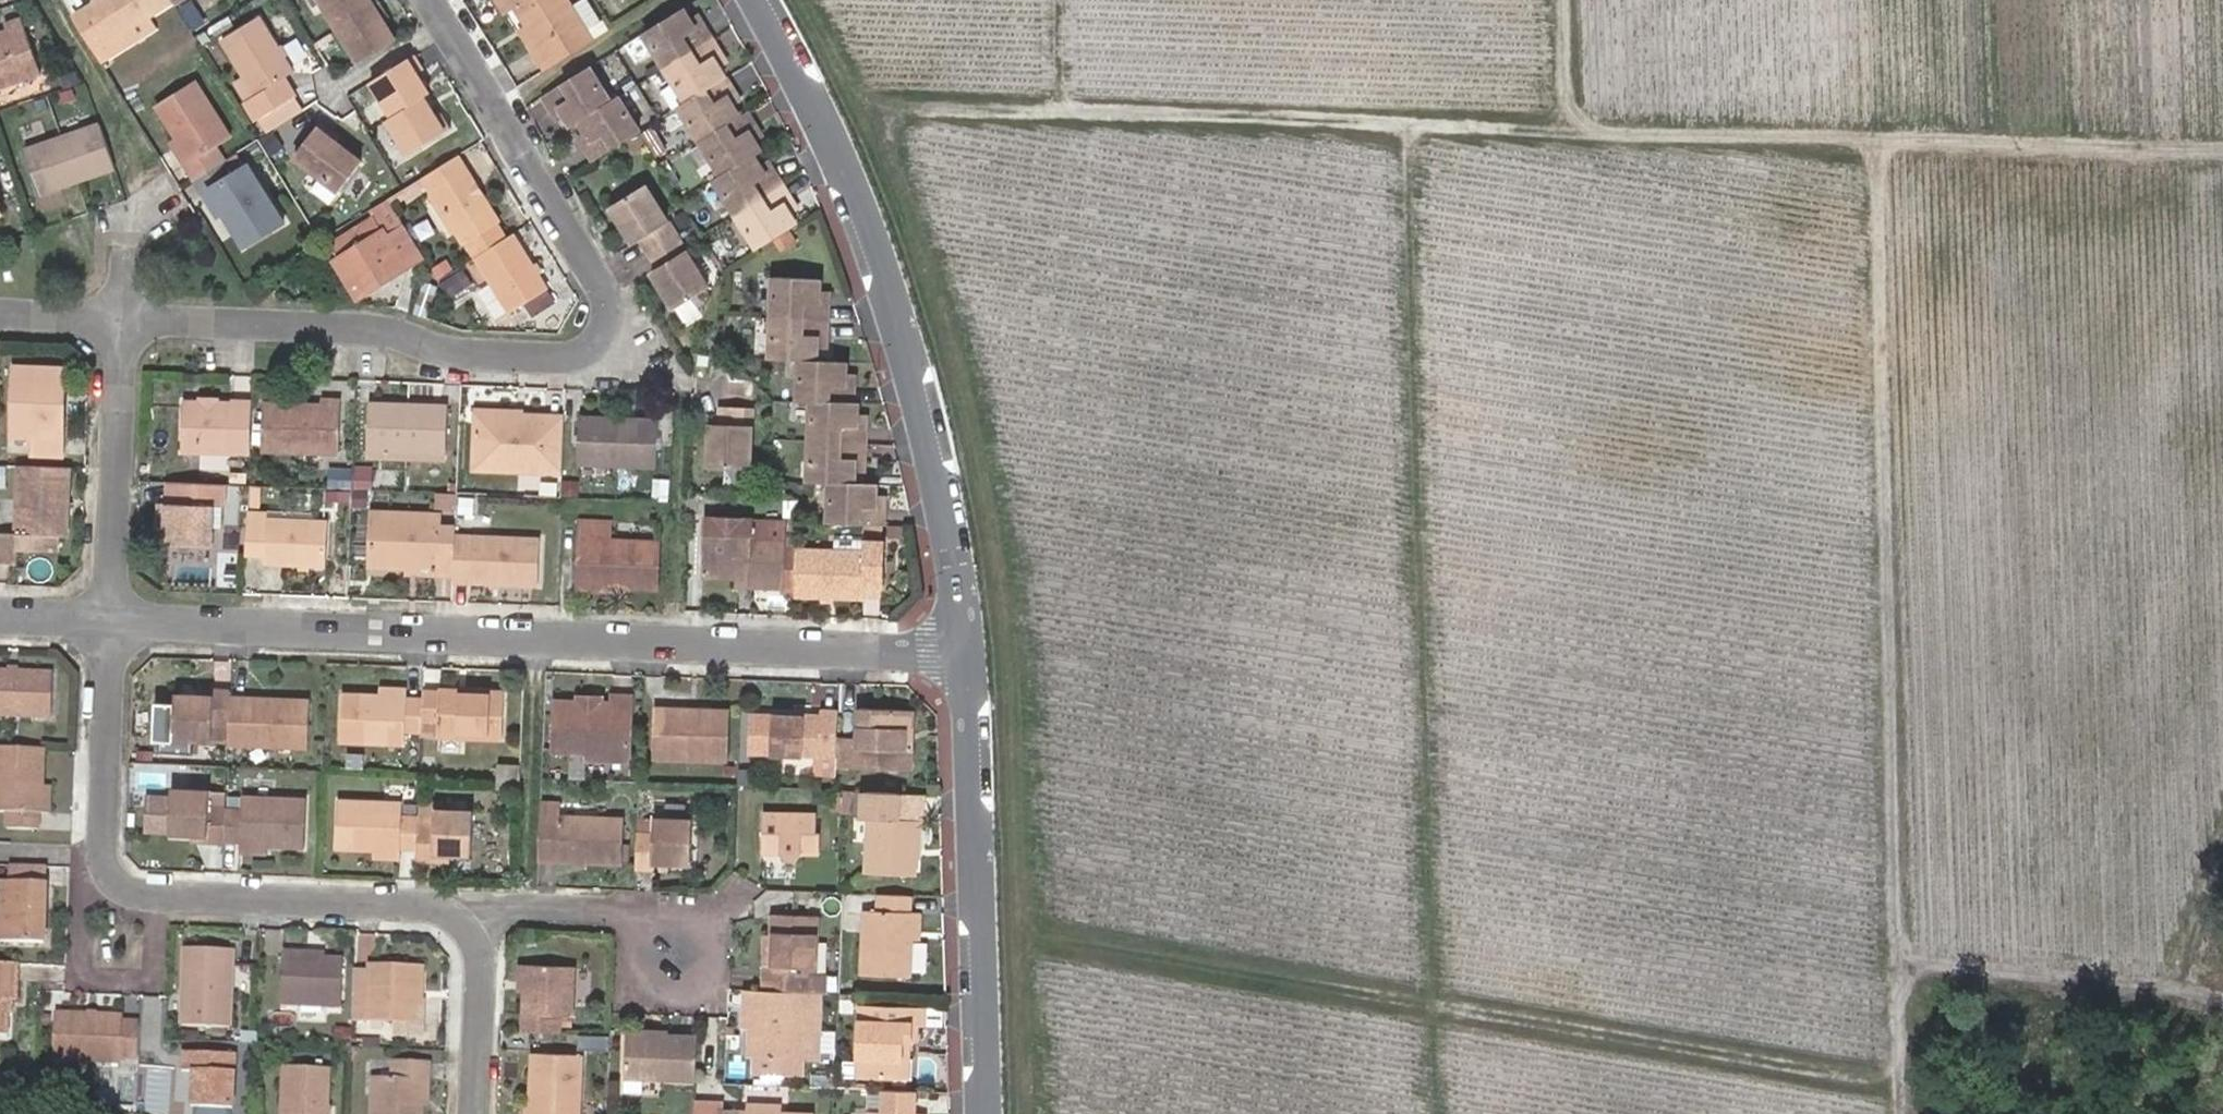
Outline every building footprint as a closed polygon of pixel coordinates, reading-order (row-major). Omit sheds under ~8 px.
[(100,61),(124,46),(153,28),(147,17),(172,3),(170,0),(98,0),(95,2),(99,7),(76,23),(100,61)] [(337,28),(375,5),(372,0),(320,0),(337,28)] [(553,65),(594,39),(610,29),(602,17),(598,20),(587,0),(578,0),(571,5),(568,0),(500,0),(507,11),(517,5),(532,31),(553,65)] [(375,5),(384,20),(391,16),(382,1),(375,5)] [(95,2),(71,16),(76,23),(99,7),(95,2)] [(359,63),(396,40),(384,20),(375,5),(337,28),(359,63)] [(692,19),(685,9),(644,35),(665,68),(715,36),(707,23),(699,29),(693,20),(692,19)] [(701,13),(693,20),(699,29),(707,23),(701,13)] [(284,56),(279,47),(260,17),(222,39),(257,95),(247,99),(260,119),(298,96),(285,76),(294,71),(284,56)] [(40,71),(21,18),(5,23),(8,29),(0,32),(0,86),(40,71)] [(528,34),(548,67),(553,65),(532,31),(528,34)] [(715,36),(665,68),(686,101),(724,78),(728,75),(722,66),(716,57),(724,51),(715,36)] [(283,44),(279,47),(284,56),(290,54),(283,44)] [(730,60),(724,51),(716,57),(722,66),(730,60)] [(425,71),(416,55),(373,82),(395,116),(424,97),(431,93),(419,75),(425,71)] [(589,68),(543,98),(553,114),(564,108),(569,117),(574,126),(581,121),(610,103),(589,68)] [(724,78),(686,101),(679,106),(699,138),(739,115),(733,106),(728,99),(735,94),(724,78)] [(184,166),(194,181),(225,161),(217,147),(232,136),(197,80),(157,104),(177,137),(191,161),(184,166)] [(735,95),(735,94),(728,99),(733,106),(739,102),(735,95)] [(298,96),(260,119),(268,131),(305,107),(298,96)] [(424,97),(395,116),(388,120),(410,155),(453,128),(444,115),(438,119),(424,97)] [(618,98),(610,103),(581,121),(589,133),(596,142),(587,148),(594,159),(639,131),(618,98)] [(564,108),(553,114),(558,123),(569,117),(564,108)] [(739,115),(699,138),(721,174),(752,156),(760,151),(754,141),(748,133),(755,128),(745,111),(744,112),(739,115)] [(16,116),(2,121),(6,132),(20,127),(16,116)] [(39,190),(113,165),(98,121),(25,148),(39,190)] [(320,124),(317,128),(336,143),(339,138),(320,124)] [(317,128),(294,157),(337,189),(359,160),(336,143),(317,128)] [(761,137),(755,128),(748,133),(754,141),(761,137)] [(596,142),(589,133),(581,139),(587,148),(596,142)] [(169,142),(184,166),(191,161),(177,137),(169,142)] [(752,156),(721,174),(713,179),(735,214),(782,186),(773,171),(765,176),(758,167),(752,156)] [(500,221),(459,157),(426,178),(435,194),(458,232),(465,244),(475,259),(478,257),(500,244),(506,240),(496,224),(500,221)] [(225,161),(194,181),(202,195),(211,190),(225,214),(244,245),(285,221),(249,165),(232,174),(225,161)] [(767,161),(758,167),(765,176),(773,171),(767,161)] [(328,200),(337,189),(316,174),(307,185),(328,200)] [(632,221),(642,237),(651,252),(676,235),(645,185),(611,206),(624,227),(632,221)] [(782,186),(735,214),(756,249),(795,224),(789,214),(784,206),(792,201),(782,186)] [(211,190),(202,195),(217,219),(225,214),(211,190)] [(458,232),(435,194),(431,196),(454,234),(458,232)] [(797,209),(792,201),(784,206),(789,214),(797,209)] [(356,273),(348,278),(362,299),(407,270),(425,259),(402,222),(384,233),(373,216),(351,230),(362,247),(346,258),(356,273)] [(633,241),(642,237),(632,221),(624,227),(633,241)] [(535,270),(514,235),(506,240),(500,244),(478,257),(511,313),(548,291),(538,275),(535,270)] [(676,235),(651,252),(659,267),(669,282),(661,287),(674,309),(708,287),(676,235)] [(338,262),(348,278),(356,273),(346,258),(338,262)] [(651,272),(661,287),(669,282),(659,267),(651,272)] [(819,307),(820,296),(820,278),(773,275),(772,318),(818,320),(827,320),(828,307),(819,307)] [(828,297),(820,296),(819,307),(828,307),(828,297)] [(818,320),(772,318),(771,358),(798,360),(817,360),(818,341),(818,331),(826,331),(827,320),(818,320)] [(826,341),(826,331),(818,331),(818,341),(826,341)] [(817,360),(798,360),(797,399),(803,399),(852,401),(853,385),(844,384),(845,374),(845,362),(817,360)] [(61,457),(62,421),(53,420),(56,390),(63,391),(64,372),(15,369),(13,436),(31,436),(31,456),(61,457)] [(854,374),(845,374),(844,384),(853,385),(854,374)] [(53,420),(62,421),(63,391),(56,390),(53,420)] [(852,401),(803,399),(801,440),(865,443),(866,424),(856,424),(856,414),(857,401),(852,401)] [(234,412),(234,404),(219,404),(219,400),(201,400),(201,402),(201,411),(234,412)] [(251,456),(253,405),(234,404),(234,412),(201,411),(201,402),(185,402),(183,453),(251,456)] [(303,406),(295,407),(266,405),(265,449),(341,453),(343,403),(325,402),(324,407),(303,406)] [(368,449),(407,451),(409,406),(371,405),(368,449)] [(409,406),(407,451),(445,453),(447,408),(409,406)] [(722,406),(721,425),(721,442),(711,442),(710,466),(749,468),(753,408),(722,406)] [(477,409),(476,416),(523,417),(524,413),(525,409),(477,409)] [(523,417),(476,416),(474,470),(563,475),(565,416),(524,413),(523,417)] [(866,414),(856,414),(856,424),(866,424),(866,414)] [(582,463),(620,465),(621,418),(584,417),(582,463)] [(621,418),(620,465),(659,466),(661,420),(621,418)] [(721,425),(711,425),(711,442),(721,442),(721,425)] [(800,478),(830,480),(853,482),(854,469),(854,462),(864,461),(865,443),(801,440),(800,478)] [(863,470),(864,461),(854,462),(854,469),(863,470)] [(67,468),(24,466),(21,535),(0,534),(0,566),(18,566),(20,551),(54,553),(55,536),(66,536),(67,468)] [(357,469),(356,485),(374,485),(375,470),(357,469)] [(250,471),(249,486),(269,487),(269,471),(250,471)] [(785,478),(774,477),(773,491),(784,492),(785,478)] [(828,523),(883,525),(884,508),(874,507),(875,498),(875,497),(876,483),(853,482),(830,480),(828,523)] [(458,483),(446,482),(446,493),(458,493),(458,483)] [(169,524),(169,532),(169,545),(212,546),(212,527),(222,527),(224,485),(169,483),(168,504),(162,504),(161,523),(169,524)] [(577,487),(563,486),(562,498),(576,499),(577,487)] [(347,493),(331,492),(331,503),(347,503),(347,493)] [(458,510),(458,495),(438,494),(438,508),(458,510)] [(471,495),(458,495),(458,514),(470,514),(471,495)] [(874,507),(884,508),(884,497),(875,497),(875,498),(874,507)] [(457,537),(457,527),(439,526),(439,513),(376,510),(373,564),(409,566),(437,567),(437,573),(455,574),(457,537)] [(301,563),(308,563),(325,564),(327,524),(266,521),(265,512),(248,511),(246,556),(264,557),(264,561),(301,563)] [(752,580),(752,585),(782,586),(784,586),(784,593),(795,594),(795,550),(785,551),(785,522),(744,520),(705,516),(704,539),(702,576),(718,577),(740,579),(752,580)] [(618,584),(618,587),(654,588),(656,543),(612,541),(612,522),(582,521),(580,581),(618,584)] [(810,523),(797,522),(797,546),(809,547),(810,523)] [(161,531),(169,532),(169,524),(161,523),(161,531)] [(455,574),(455,580),(497,581),(502,582),(540,583),(542,540),(457,537),(455,574)] [(796,550),(796,593),(865,596),(866,586),(884,587),(885,544),(867,543),(866,554),(796,550)] [(618,591),(618,587),(618,584),(580,581),(580,589),(618,591)] [(52,719),(53,675),(18,673),(11,674),(0,673),(0,716),(52,719)] [(380,686),(381,693),(407,695),(408,686),(380,686)] [(213,696),(213,689),(197,688),(197,695),(203,696),(213,696)] [(442,692),(423,691),(423,700),(422,723),(422,730),(422,734),(439,735),(501,739),(504,691),(441,688),(442,692)] [(229,698),(229,690),(213,689),(213,696),(203,696),(197,695),(176,694),(175,736),(227,738),(229,698)] [(406,729),(422,730),(422,723),(423,700),(407,699),(407,695),(381,693),(342,692),(341,739),(405,742),(406,729)] [(582,695),(581,702),(589,710),(594,709),(602,703),(602,696),(582,695)] [(589,710),(581,702),(559,701),(556,750),(590,751),(590,757),(632,759),(633,698),(616,696),(615,703),(602,703),(594,709),(589,710)] [(227,738),(227,746),(307,749),(308,701),(229,698),(227,738)] [(692,716),(692,709),(656,709),(655,756),(728,759),(729,718),(692,716)] [(730,710),(692,709),(692,716),(729,718),(730,710)] [(836,736),(837,709),(821,709),(822,716),(798,715),(799,712),(792,711),(792,715),(773,714),(753,713),(754,715),(752,750),(772,752),(836,755),(836,736)] [(836,736),(836,755),(836,764),(911,768),(913,716),(861,713),(858,737),(836,736)] [(45,750),(0,748),(0,813),(8,814),(8,829),(37,831),(38,815),(41,815),(43,787),(45,750)] [(435,758),(422,758),(422,772),(434,773),(435,758)] [(497,764),(496,777),(495,790),(520,791),(521,766),(497,764)] [(753,765),(741,765),(740,784),(752,785),(753,765)] [(51,788),(43,787),(41,815),(50,815),(51,788)] [(225,808),(225,806),(209,806),(209,792),(165,791),(165,799),(155,799),(154,830),(193,832),(193,835),(206,836),(206,841),(224,842),(225,808)] [(843,791),(833,791),(832,812),(842,812),(843,791)] [(225,793),(209,792),(209,806),(225,806),(225,793)] [(894,820),(895,792),(867,792),(866,820),(872,820),(870,873),(915,875),(915,856),(916,822),(902,821),(894,820)] [(903,793),(895,792),(894,820),(902,821),(903,793)] [(225,808),(224,842),(240,843),(267,845),(303,846),(305,799),(241,796),(239,809),(225,808)] [(418,824),(418,818),(401,816),(402,804),(338,801),(336,849),(374,851),(400,852),(400,848),(417,849),(418,824)] [(541,802),(538,859),(566,860),(568,859),(584,861),(585,860),(619,862),(620,859),(621,821),(559,817),(560,803),(541,802)] [(417,849),(416,860),(436,861),(436,853),(450,854),(470,855),(472,812),(434,810),(433,824),(418,824),(417,849)] [(818,816),(800,815),(800,824),(786,823),(787,815),(765,814),(764,850),(781,851),(788,860),(797,860),(804,852),(821,853),(821,835),(821,834),(818,834),(818,816)] [(800,824),(800,815),(787,815),(786,823),(800,824)] [(636,833),(635,869),(654,870),(654,862),(668,863),(690,865),(693,822),(653,820),(651,834),(636,833)] [(267,845),(240,843),(239,851),(266,853),(267,845)] [(400,860),(400,852),(374,851),(375,859),(400,860)] [(436,853),(436,861),(449,862),(450,854),(436,853)] [(654,862),(654,870),(667,871),(668,863),(654,862)] [(9,865),(8,883),(1,882),(0,920),(0,921),(0,942),(44,944),(47,867),(9,865)] [(8,865),(0,865),(0,882),(1,882),(8,883),(9,865),(8,865)] [(911,913),(912,896),(881,895),(880,912),(866,911),(863,976),(910,978),(913,940),(915,914),(911,913)] [(802,974),(817,974),(819,916),(775,914),(773,935),(772,953),(765,953),(763,991),(801,992),(802,974)] [(924,914),(915,914),(913,940),(922,941),(924,914)] [(766,935),(765,953),(772,953),(773,935),(766,935)] [(186,949),(183,1026),(227,1028),(232,951),(186,949)] [(319,959),(319,954),(318,954),(281,952),(280,1003),(340,1005),(342,960),(323,959),(319,959)] [(0,964),(0,1035),(6,1036),(7,1015),(7,1001),(13,1002),(16,1002),(17,965),(0,964)] [(527,990),(525,1031),(572,1034),(573,1017),(583,1017),(585,968),(529,964),(527,990)] [(417,994),(417,999),(421,999),(422,969),(419,969),(370,967),(370,971),(418,973),(417,994)] [(417,1004),(417,999),(417,994),(418,973),(370,971),(354,971),(352,1027),(368,1027),(395,1029),(416,1030),(417,1004)] [(805,993),(816,993),(817,974),(802,974),(801,992),(805,993)] [(763,991),(749,991),(748,1028),(750,1029),(756,1029),(755,1035),(753,1057),(760,1057),(759,1074),(801,1075),(803,1057),(805,993),(801,992),(763,991)] [(854,1000),(843,999),(843,1011),(854,1012),(854,1000)] [(417,1004),(416,1030),(395,1029),(395,1038),(422,1039),(424,1004),(417,1004)] [(860,1079),(899,1080),(899,1065),(899,1064),(903,1064),(903,1042),(910,1042),(917,1042),(918,1027),(925,1027),(926,1009),(863,1007),(860,1079)] [(122,1057),(137,1058),(139,1026),(123,1025),(123,1020),(96,1019),(90,1019),(56,1018),(54,1059),(122,1062),(122,1057)] [(696,1079),(698,1038),(628,1035),(625,1075),(625,1091),(641,1092),(642,1076),(696,1079)] [(899,1065),(899,1080),(909,1081),(910,1042),(903,1042),(903,1064),(899,1064),(899,1065)] [(257,1045),(242,1044),(242,1056),(256,1056),(257,1045)] [(197,1107),(197,1113),(231,1113),(231,1108),(234,1055),(184,1053),(183,1071),(192,1071),(192,1088),(198,1088),(197,1107)] [(530,1113),(578,1113),(579,1055),(533,1053),(531,1100),(531,1111),(530,1113)] [(417,1100),(429,1100),(430,1079),(431,1063),(393,1061),(393,1078),(392,1096),(375,1096),(374,1113),(417,1113),(417,1100)] [(328,1067),(286,1067),(284,1113),(326,1113),(328,1067)] [(392,1096),(393,1078),(375,1077),(375,1096),(392,1096)] [(589,1113),(599,1113),(600,1085),(590,1085),(589,1113)] [(918,1113),(914,1113),(916,1092),(884,1090),(882,1112),(870,1111),(870,1113),(918,1113)] [(429,1100),(417,1100),(417,1113),(428,1113),(429,1100)] [(696,1105),(695,1113),(722,1113),(723,1106),(696,1105)]
